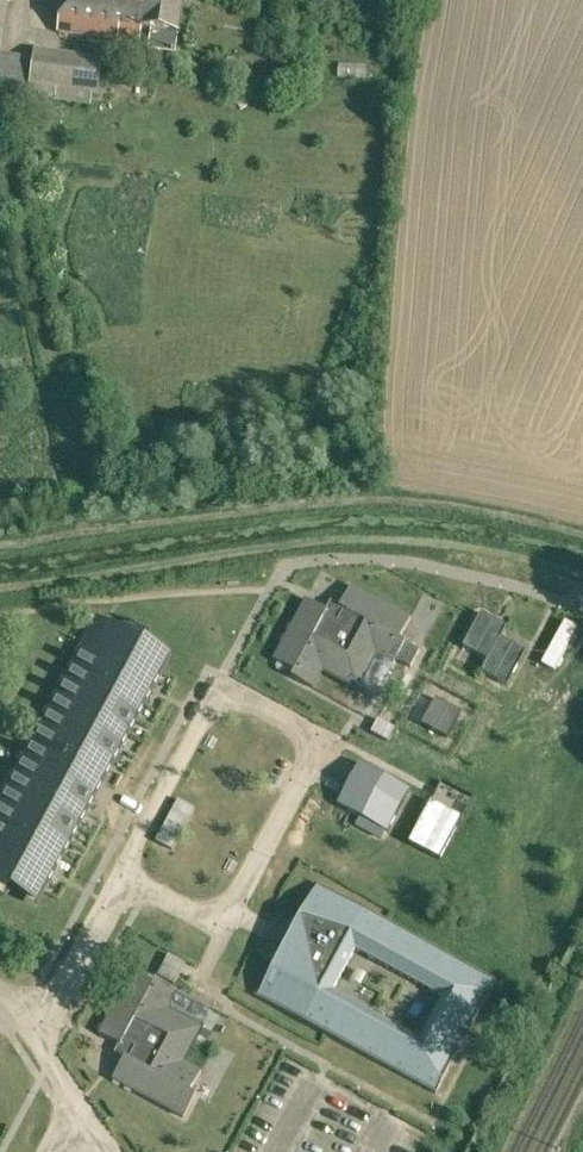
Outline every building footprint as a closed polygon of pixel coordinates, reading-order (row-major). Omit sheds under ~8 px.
[(175,53),(178,33),(179,33),(184,0),(64,0),(59,30),(141,42),(143,28),(153,29),(150,49),(175,53)] [(405,9),(406,0),(391,0),(390,7),(405,9)] [(10,2),(0,1),(0,54),(2,55),(10,2)] [(103,59),(36,49),(31,84),(98,93),(103,59)] [(292,676),(313,687),(324,669),(357,687),(375,653),(394,663),(396,659),(405,643),(399,640),(411,617),(352,585),(341,605),(346,608),(339,622),(324,614),(327,609),(307,598),(274,659),(295,670),(292,676)] [(487,659),(499,637),(505,626),(480,612),(462,645),(487,659)] [(0,826),(0,877),(40,899),(95,796),(88,793),(101,769),(111,767),(167,663),(105,630),(0,826)] [(523,651),(499,637),(487,659),(480,670),(505,684),(523,651)] [(405,643),(396,659),(411,667),(420,650),(409,645),(405,643)] [(376,722),(371,732),(387,740),(394,728),(377,719),(376,722)] [(340,803),(389,829),(410,789),(361,763),(340,803)] [(195,808),(178,799),(156,841),(172,850),(195,808)] [(462,818),(431,801),(408,843),(440,860),(462,818)] [(436,1093),(451,1065),(454,1060),(464,1041),(468,1033),(478,1014),(481,1009),(497,980),(315,882),(314,883),(317,885),(257,995),(254,994),(254,995),(436,1093)] [(169,954),(164,964),(158,974),(175,983),(181,973),(186,963),(169,954)] [(112,1078),(184,1117),(195,1096),(190,1093),(201,1071),(182,1061),(200,1028),(199,1027),(209,1008),(177,991),(156,979),(153,985),(131,973),(99,1033),(119,1044),(122,1038),(136,1046),(128,1061),(123,1058),(112,1078)]
